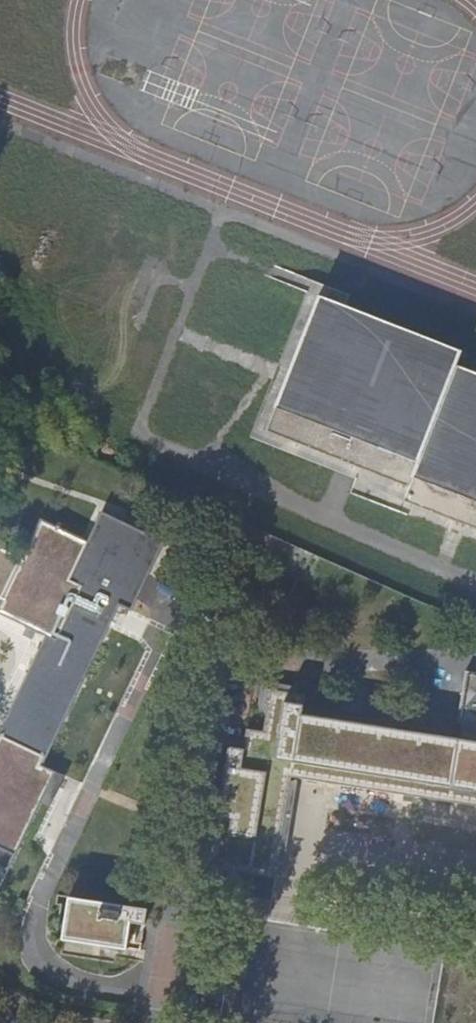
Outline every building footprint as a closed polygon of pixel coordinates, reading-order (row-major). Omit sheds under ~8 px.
[(326,485),(345,492),(350,481),(475,530),(475,367),(457,359),(462,346),(345,298),(350,287),(314,272),(280,354),(288,360),(271,404),(346,434),(326,485)] [(99,551),(101,548),(41,519),(22,558),(0,547),(0,599),(3,600),(0,607),(0,612),(28,625),(39,631),(58,640),(79,594),(99,551)] [(116,559),(99,551),(79,594),(97,602),(116,559)] [(34,640),(39,631),(28,625),(24,635),(34,640)] [(465,672),(458,724),(475,727),(475,674),(465,672)] [(288,693),(297,694),(297,687),(262,683),(258,710),(267,711),(269,703),(286,705),(288,693)] [(303,716),(306,695),(297,694),(288,693),(286,705),(269,703),(267,711),(264,733),(248,731),(246,743),(245,751),(227,749),(209,863),(225,867),(225,872),(275,880),(276,876),(291,779),(300,780),(404,797),(417,799),(475,808),(475,743),(303,716)] [(37,807),(57,765),(58,762),(1,735),(0,736),(0,847),(15,854),(37,807)] [(222,747),(227,749),(245,751),(246,743),(223,741),(222,747)] [(286,877),(300,780),(291,779),(276,876),(286,877)] [(416,805),(417,799),(404,797),(403,804),(416,805)] [(146,908),(69,899),(64,941),(133,951),(137,921),(145,922),(146,908)]
